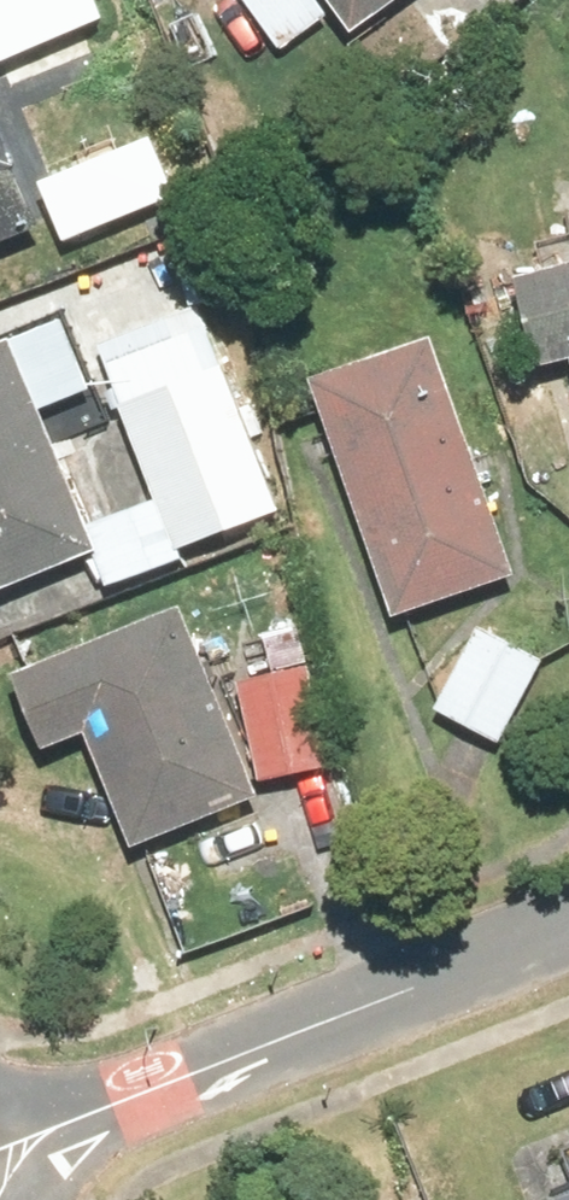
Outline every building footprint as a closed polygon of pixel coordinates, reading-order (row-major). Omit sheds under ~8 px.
[(0,4),(0,58),(17,101),(111,64),(85,0),(10,0),(0,4)] [(403,0),(307,0),(340,45),(403,0)] [(38,239),(0,146),(0,255),(38,239)] [(495,295),(518,379),(561,368),(568,397),(568,276),(495,295)] [(218,304),(107,346),(166,503),(189,565),(300,523),(218,304)] [(508,585),(426,346),(299,390),(381,628),(508,585)] [(0,348),(0,597),(92,558),(3,347),(0,348)] [(173,614),(0,685),(0,700),(27,766),(74,747),(118,854),(249,800),(173,614)] [(337,769),(307,621),(266,629),(276,680),(244,686),(264,784),(337,769)] [(557,661),(488,624),(440,712),(509,749),(557,661)]
